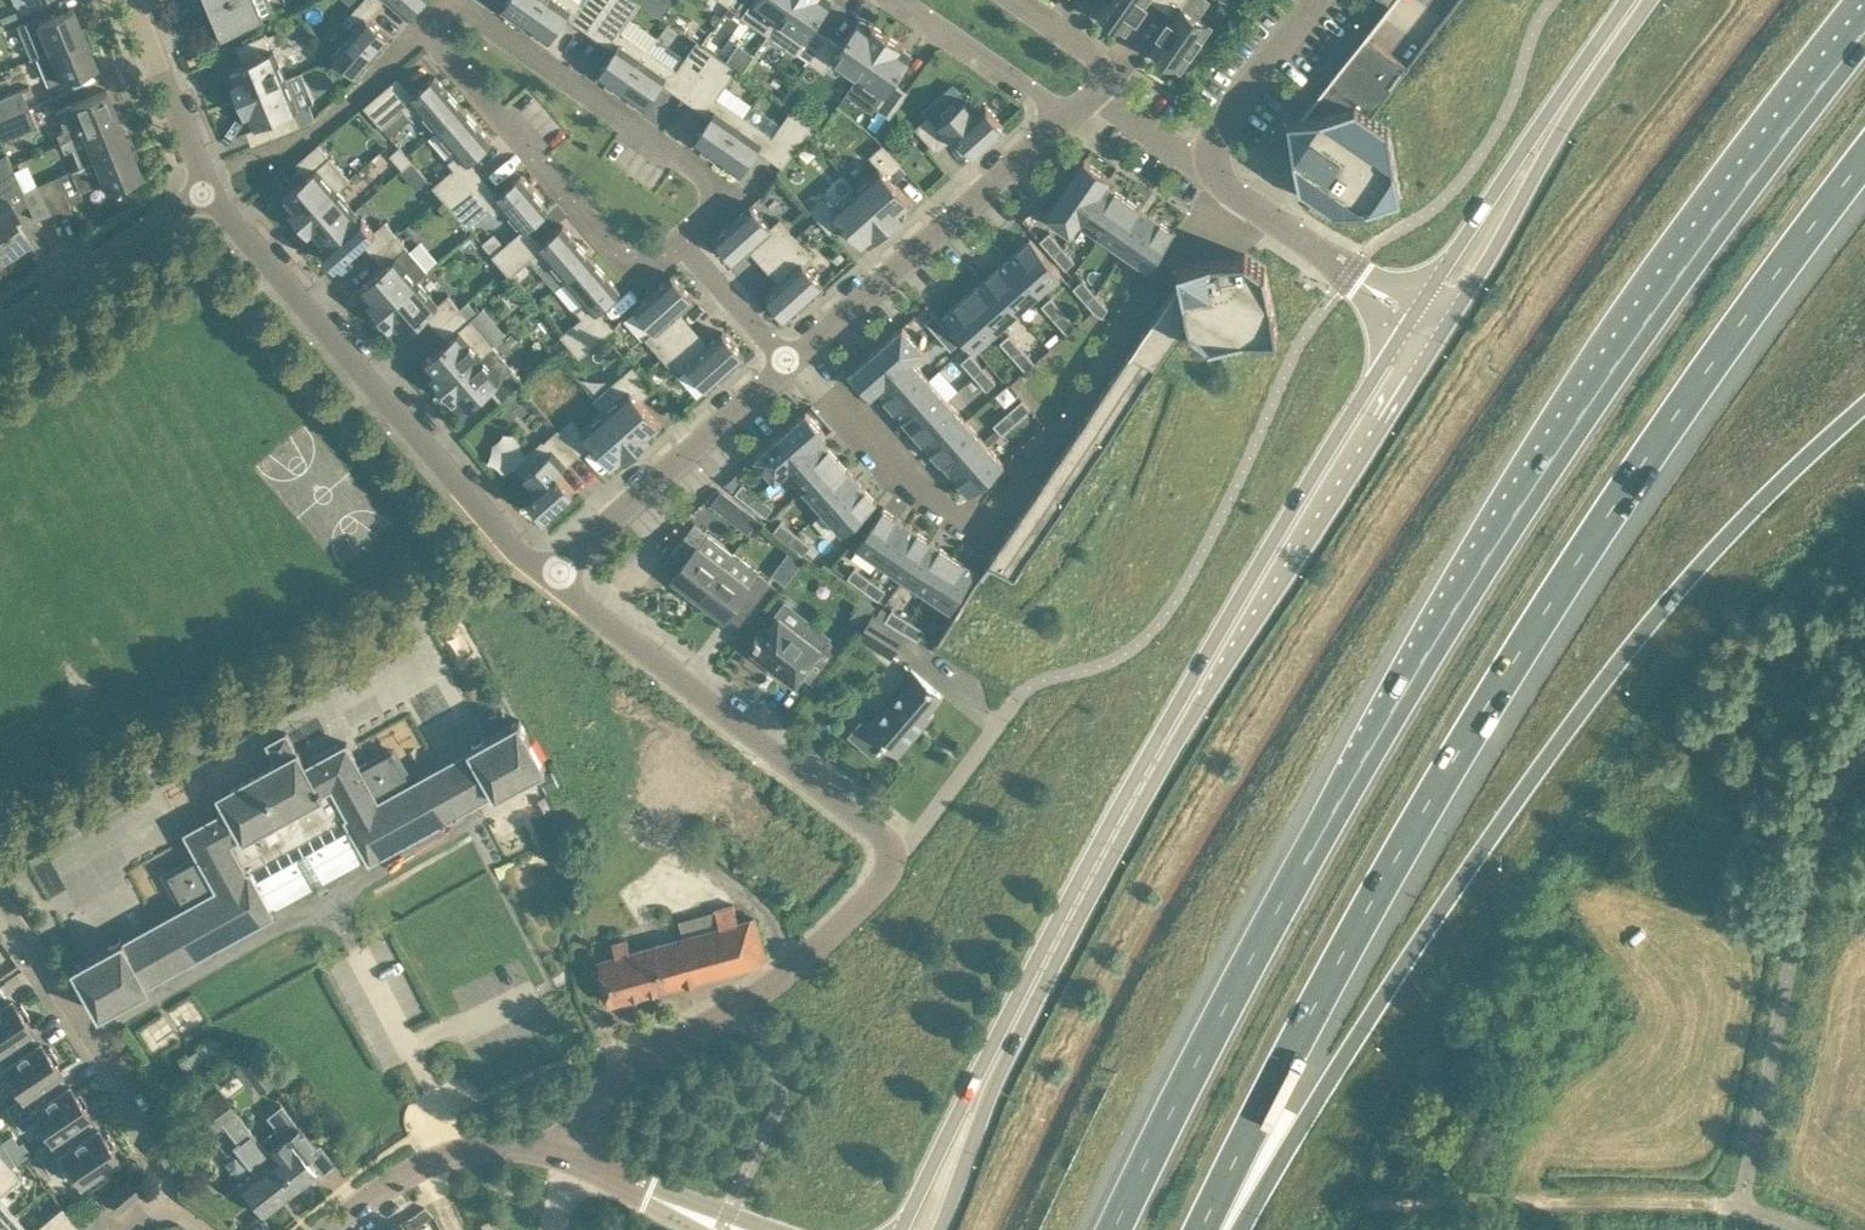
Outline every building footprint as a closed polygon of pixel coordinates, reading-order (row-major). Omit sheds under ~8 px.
[(206,8),(226,0),(202,0),(206,8)] [(276,10),(272,0),(226,0),(206,8),(216,32),(213,34),(213,36),(236,26),(264,15),(276,10)] [(350,13),(359,21),(333,51),(357,72),(390,35),(368,15),(381,0),(361,0),(350,13)] [(409,14),(421,0),(393,0),(409,14)] [(525,22),(540,0),(505,0),(501,6),(525,22)] [(611,0),(582,0),(581,0),(540,0),(525,22),(548,38),(566,13),(590,30),(611,0)] [(649,48),(621,28),(641,0),(640,0),(611,0),(590,30),(614,47),(597,72),(620,89),(649,48)] [(730,4),(742,12),(742,13),(769,32),(792,0),(732,0),(730,4)] [(810,59),(827,34),(813,25),(831,0),(792,0),(769,32),(797,51),(797,50),(810,59)] [(1095,8),(1125,29),(1135,14),(1136,15),(1146,2),(1145,1),(1145,0),(1101,0),(1095,8)] [(1160,5),(1172,14),(1169,18),(1168,17),(1159,31),(1160,32),(1149,47),(1179,68),(1190,52),(1191,52),(1200,39),(1200,38),(1209,25),(1181,5),(1184,0),(1164,0),(1160,5)] [(36,22),(48,51),(85,36),(73,7),(36,22)] [(827,34),(810,59),(824,69),(832,57),(858,75),(887,33),(870,21),(868,24),(859,17),(840,44),(827,34)] [(904,45),(887,33),(858,75),(883,93),(875,105),(889,115),(907,90),(893,80),(912,54),(903,47),(904,45)] [(1333,208),(1401,196),(1389,129),(1372,117),(1410,68),(1365,33),(1301,115),(1287,118),(1299,185),(1333,208)] [(48,85),(60,80),(96,65),(85,36),(48,51),(36,56),(48,85)] [(239,97),(286,78),(275,50),(272,51),(265,36),(237,47),(243,61),(229,66),(233,77),(231,78),(239,97)] [(662,80),(686,97),(716,53),(696,39),(677,67),(649,48),(620,89),(644,105),(662,80)] [(693,139),(716,155),(745,114),(717,95),(736,67),(716,53),(686,97),(710,114),(693,139)] [(436,128),(463,106),(434,73),(412,92),(397,75),(364,103),(383,125),(404,107),(410,114),(418,107),(436,128)] [(298,107),(286,78),(239,97),(247,116),(249,115),(253,126),(267,120),(273,136),(302,124),(295,108),(298,107)] [(29,108),(20,89),(0,98),(0,120),(29,108)] [(57,133),(60,142),(118,117),(106,89),(70,104),(56,110),(64,130),(57,133)] [(929,114),(915,126),(937,150),(957,132),(973,149),(1003,123),(986,104),(979,110),(967,96),(937,122),(929,114)] [(436,128),(428,135),(449,161),(454,166),(433,184),(449,203),(483,175),(469,159),(491,139),(463,106),(436,128)] [(745,114),(716,155),(740,172),(757,147),(782,164),(813,121),(792,106),(772,134),(745,114)] [(0,120),(0,140),(1,142),(36,125),(29,108),(0,120)] [(130,145),(118,117),(60,142),(63,150),(72,147),(79,165),(130,145)] [(296,163),(279,177),(290,190),(282,197),(290,206),(288,207),(299,221),(336,188),(337,190),(351,178),(331,156),(330,156),(319,143),(296,163)] [(879,165),(855,186),(889,224),(905,210),(903,209),(911,201),(890,177),(902,165),(882,143),(869,154),(879,165)] [(79,166),(38,184),(51,212),(54,219),(73,211),(69,203),(83,197),(80,190),(103,181),(106,189),(114,185),(115,188),(119,186),(118,184),(142,174),(130,145),(79,165),(79,166)] [(403,168),(413,160),(400,146),(391,154),(403,168)] [(1084,159),(1065,186),(1090,204),(1105,182),(1109,176),(1084,159)] [(23,191),(14,171),(0,180),(0,253),(2,256),(29,239),(14,216),(19,213),(17,210),(28,202),(23,191)] [(497,192),(483,175),(449,203),(468,225),(489,207),(495,213),(503,206),(522,228),(525,225),(526,226),(549,207),(520,173),(497,192)] [(1079,219),(1101,235),(1128,197),(1105,182),(1090,204),(1079,219)] [(51,212),(38,184),(23,191),(28,202),(35,219),(51,212)] [(874,238),(889,224),(855,186),(832,207),(822,197),(809,208),(830,231),(842,220),(864,244),(872,236),(874,238)] [(1070,232),(1079,219),(1090,204),(1065,186),(1046,214),(1070,232)] [(355,210),(337,190),(336,188),(299,221),(311,235),(313,233),(319,240),(355,210)] [(1101,235),(1124,251),(1150,213),(1128,197),(1101,235)] [(756,243),(771,259),(796,236),(780,218),(771,226),(751,204),(714,237),(736,261),(756,243)] [(355,210),(319,240),(326,248),(324,250),(336,264),(363,241),(374,253),(397,233),(386,220),(375,230),(363,216),(361,217),(355,210)] [(1150,213),(1124,251),(1147,267),(1173,229),(1150,213)] [(525,225),(522,228),(492,254),(510,275),(532,257),(538,263),(547,256),(565,278),(591,256),(562,222),(540,242),(526,226),(525,225)] [(1053,253),(1062,245),(1049,231),(1040,239),(1053,253)] [(397,233),(374,253),(385,266),(360,287),(367,296),(365,298),(379,313),(418,279),(429,270),(397,233)] [(813,255),(796,236),(771,259),(786,276),(765,294),(787,318),(824,285),(804,263),(813,255)] [(1030,238),(1008,257),(1038,292),(1060,272),(1030,238)] [(1066,268),(1075,259),(1062,245),(1053,253),(1066,268)] [(1278,334),(1265,267),(1245,253),(1177,265),(1180,278),(1130,352),(1157,369),(1158,368),(1160,365),(1188,323),(1190,333),(1210,346),(1278,334)] [(591,256),(565,278),(586,303),(577,310),(582,316),(561,334),(578,354),(611,326),(596,308),(619,289),(591,256)] [(1008,257),(987,275),(1017,310),(1038,292),(1008,257)] [(646,337),(663,355),(688,333),(674,316),(694,298),(672,274),(635,307),(655,329),(646,337)] [(987,275),(967,294),(997,328),(1017,310),(987,275)] [(1095,293),(1082,278),(1073,286),(1085,301),(1095,293)] [(418,279),(379,313),(393,329),(395,327),(402,336),(427,315),(437,327),(461,307),(449,294),(439,303),(418,279)] [(1101,316),(1107,307),(1095,293),(1085,301),(1093,309),(1093,310),(1101,316)] [(997,328),(967,294),(945,313),(975,347),(997,328)] [(1054,318),(1063,310),(1050,296),(1041,304),(1054,318)] [(471,317),(479,311),(469,300),(461,307),(470,318),(471,317)] [(461,307),(437,327),(448,339),(424,361),(431,369),(429,371),(442,387),(492,344),(493,345),(494,344),(471,317),(470,318),(461,307)] [(1067,333),(1076,324),(1063,310),(1054,318),(1067,333)] [(938,333),(947,325),(934,311),(925,320),(938,333)] [(902,325),(877,347),(897,370),(911,357),(922,347),(902,325)] [(951,348),(960,340),(947,325),(938,333),(951,348)] [(703,349),(688,333),(663,355),(679,374),(688,366),(708,388),(745,355),(723,331),(703,349)] [(1022,347),(1009,333),(1000,341),(1012,355),(1022,347)] [(524,381),(493,345),(492,344),(442,387),(456,403),(458,401),(465,409),(490,388),(501,401),(524,381)] [(871,392),(877,388),(897,370),(877,347),(851,369),(871,392)] [(1034,361),(1022,347),(1012,355),(1025,369),(1034,361)] [(973,374),(982,366),(970,352),(961,360),(973,374)] [(1130,352),(1107,387),(1133,405),(1157,369),(1130,352)] [(877,388),(895,408),(929,378),(911,357),(897,370),(877,388)] [(594,397),(604,409),(605,409),(640,447),(655,433),(653,431),(662,424),(640,399),(653,388),(632,365),(621,375),(620,374),(594,397)] [(986,389),(995,381),(982,366),(973,374),(986,389)] [(895,408),(913,429),(947,398),(929,378),(895,408)] [(1133,405),(1107,387),(1083,422),(1110,440),(1133,405)] [(913,429),(931,449),(965,419),(947,398),(913,429)] [(1007,411),(1015,420),(1030,407),(1022,398),(1007,411)] [(572,418),(560,429),(559,430),(579,453),(592,442),(614,466),(622,459),(624,461),(640,447),(605,409),(604,409),(582,429),(572,418)] [(820,437),(826,433),(806,410),(781,433),(801,455),(820,437)] [(993,423),(1001,433),(1015,420),(1007,411),(993,423)] [(931,449),(949,470),(984,440),(965,419),(931,449)] [(1083,422),(1060,457),(1086,475),(1110,440),(1083,422)] [(559,430),(560,429),(558,428),(544,441),(542,439),(514,464),(524,474),(521,476),(535,492),(529,497),(545,515),(575,489),(559,471),(576,457),(579,453),(559,430)] [(786,468),(801,455),(781,433),(755,455),(776,478),(786,468)] [(804,488),(839,458),(820,437),(801,455),(786,468),(804,488)] [(984,440),(949,470),(969,492),(1003,461),(984,440)] [(1060,457),(1037,492),(1063,510),(1086,475),(1060,457)] [(822,509),(857,478),(839,458),(804,488),(822,509)] [(841,530),(876,500),(857,478),(822,509),(841,530)] [(751,503),(758,494),(743,482),(735,491),(751,503)] [(1063,510),(1037,492),(1013,528),(1039,545),(1063,510)] [(773,505),(758,494),(751,503),(766,515),(773,505)] [(856,543),(880,560),(906,522),(884,507),(882,506),(856,543)] [(759,520),(748,512),(737,526),(748,535),(759,520)] [(789,542),(796,532),(781,520),(773,530),(789,542)] [(695,522),(671,553),(684,563),(674,576),(699,596),(733,552),(695,522)] [(880,560),(903,576),(929,538),(906,522),(880,560)] [(1039,545),(1013,528),(989,564),(1015,581),(1039,545)] [(804,553),(811,544),(796,532),(789,542),(804,553)] [(903,576),(926,592),(952,555),(929,538),(903,576)] [(787,582),(804,559),(791,549),(774,572),(787,582)] [(748,613),(772,582),(733,552),(699,596),(726,616),(736,603),(748,613)] [(952,555),(926,592),(950,608),(976,571),(975,570),(952,555)] [(862,587),(870,577),(854,566),(847,576),(862,587)] [(878,598),(885,588),(870,577),(862,587),(878,598)] [(901,629),(907,619),(891,608),(884,619),(901,629)] [(901,629),(884,619),(874,612),(859,636),(892,656),(906,633),(901,629)] [(749,649),(771,666),(773,663),(796,680),(803,671),(815,681),(842,649),(819,632),(821,629),(804,615),(795,627),(780,615),(769,629),(766,627),(759,636),(758,635),(755,639),(756,640),(749,649)] [(906,633),(917,639),(923,629),(907,619),(901,629),(906,633)] [(892,687),(882,700),(888,706),(870,726),(898,751),(928,716),(925,712),(941,693),(909,666),(892,687)] [(546,766),(520,718),(470,746),(471,748),(411,781),(394,750),(362,767),(348,742),(339,746),(337,742),(304,760),(298,749),(297,749),(287,732),(268,742),(278,760),(218,793),(227,808),(185,831),(200,856),(168,874),(185,906),(125,939),(124,937),(74,965),(100,1012),(150,984),(149,983),(274,913),(272,910),(316,885),(313,880),(322,876),(324,881),(368,857),(370,861),(495,791),(496,793),(546,766)] [(755,917),(739,921),(734,903),(716,908),(714,908),(715,910),(719,926),(683,936),(630,951),(626,939),(611,943),(615,955),(599,959),(605,979),(611,1002),(766,959),(755,917)] [(17,1005),(11,995),(7,998),(0,987),(0,1048),(28,1029),(32,1027),(25,1017),(29,1014),(21,1002),(17,1005)] [(28,1029),(0,1048),(0,1080),(7,1075),(22,1096),(57,1072),(61,1070),(54,1060),(58,1057),(50,1046),(46,1048),(39,1038),(36,1041),(28,1029)] [(207,1042),(179,1061),(188,1074),(216,1055),(207,1042)] [(253,1054),(239,1065),(260,1092),(274,1081),(253,1054)] [(22,1096),(6,1107),(21,1128),(36,1118),(50,1139),(86,1115),(89,1113),(83,1103),(87,1100),(79,1089),(75,1091),(68,1081),(65,1084),(57,1072),(22,1096)] [(190,1149),(209,1135),(237,1114),(218,1089),(171,1124),(190,1149)] [(259,1142),(296,1187),(316,1171),(304,1156),(316,1147),(281,1103),(280,1104),(281,1105),(270,1114),(279,1126),(261,1140),(259,1138),(258,1139),(260,1141),(259,1142)] [(237,1114),(223,1125),(237,1142),(234,1145),(254,1170),(238,1183),(262,1214),(296,1187),(259,1142),(260,1141),(258,1139),(251,1131),(237,1114)] [(108,1132),(104,1134),(97,1125),(94,1127),(86,1115),(50,1139),(35,1150),(50,1172),(65,1161),(80,1182),(118,1156),(112,1146),(116,1143),(108,1132)] [(15,1160),(31,1151),(20,1132),(4,1141),(15,1160)] [(0,1160),(0,1194),(20,1177),(4,1157),(0,1160)] [(118,1209),(143,1188),(131,1174),(106,1195),(118,1209)] [(14,1213),(0,1196),(0,1225),(14,1213)] [(78,1224),(61,1205),(33,1229),(71,1229),(78,1224)] [(434,1222),(427,1208),(405,1218),(411,1229),(418,1229),(434,1222)] [(0,1225),(0,1229),(28,1229),(14,1213),(0,1225)] [(493,1215),(480,1221),(484,1229),(500,1229),(493,1215)] [(400,1222),(399,1223),(399,1222),(390,1229),(407,1229),(400,1222)]
